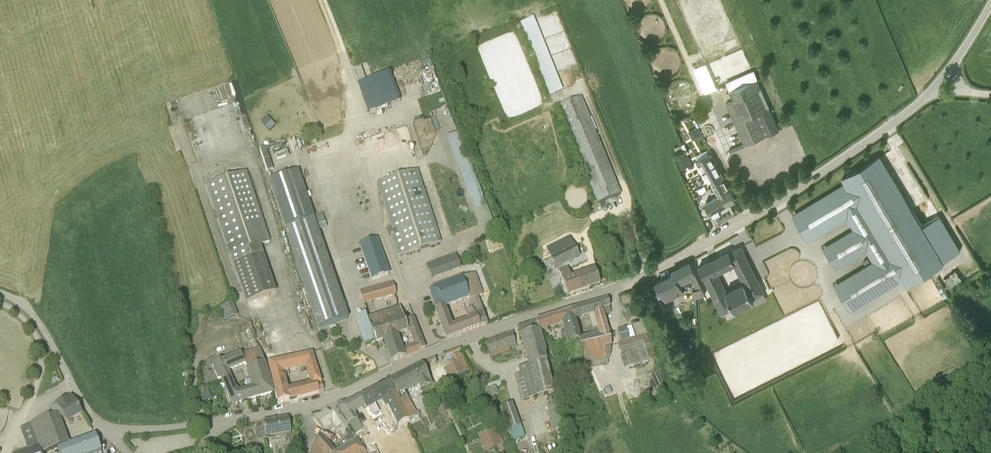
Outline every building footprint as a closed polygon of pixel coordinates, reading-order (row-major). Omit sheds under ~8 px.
[(523,21),(549,96),(562,91),(536,17),(523,21)] [(697,67),(705,93),(718,88),(709,62),(697,67)] [(361,81),(366,79),(362,67),(356,69),(361,81)] [(392,72),(359,82),(368,112),(402,102),(392,72)] [(727,103),(741,135),(745,145),(765,136),(756,114),(770,108),(757,79),(729,91),(733,100),(727,103)] [(598,204),(620,195),(581,98),(559,107),(598,204)] [(303,103),(307,113),(314,111),(310,100),(303,103)] [(685,151),(674,157),(681,169),(691,163),(685,151)] [(729,189),(708,153),(697,159),(718,195),(721,194),(726,204),(735,199),(729,189)] [(846,185),(794,216),(808,239),(847,215),(856,230),(825,248),(836,266),(867,248),(876,262),(836,286),(848,306),(850,309),(902,278),(906,284),(943,261),(922,226),(909,204),(880,156),(842,178),(846,185)] [(421,183),(418,173),(417,170),(377,183),(391,226),(386,228),(389,238),(391,237),(397,257),(440,243),(421,183)] [(207,184),(231,255),(246,302),(276,292),(260,245),(269,242),(246,171),(207,184)] [(297,171),(269,181),(285,228),(284,229),(315,320),(344,310),(313,219),(315,219),(297,171)] [(720,208),(726,204),(721,194),(705,203),(713,216),(722,212),(720,208)] [(719,224),(735,215),(731,209),(716,218),(719,224)] [(372,280),(390,274),(378,238),(360,244),(372,280)] [(555,268),(579,256),(574,245),(573,246),(570,239),(547,251),(555,268)] [(752,298),(763,292),(741,247),(730,252),(729,251),(719,256),(711,261),(699,266),(722,313),(733,307),(734,310),(754,301),(752,298)] [(427,264),(433,279),(462,268),(456,253),(427,264)] [(673,273),(656,282),(665,301),(684,292),(679,281),(690,276),(696,289),(692,291),(695,298),(697,298),(705,293),(700,282),(690,262),(672,271),(673,273)] [(568,268),(558,271),(568,296),(600,285),(594,270),(571,278),(568,268)] [(430,290),(437,309),(435,309),(446,339),(487,324),(477,297),(483,295),(475,273),(430,290)] [(363,303),(395,294),(392,283),(360,292),(363,303)] [(585,358),(613,350),(611,345),(603,315),(612,312),(610,307),(608,300),(597,303),(572,311),(575,320),(593,315),(598,334),(580,339),(585,358)] [(232,302),(220,307),(225,320),(237,316),(232,302)] [(391,362),(406,357),(412,354),(425,349),(414,318),(406,321),(415,345),(402,350),(397,335),(408,331),(400,309),(368,320),(375,342),(384,339),(391,362)] [(538,332),(562,325),(564,331),(577,328),(575,320),(572,311),(541,320),(535,321),(538,332)] [(542,346),(538,332),(535,321),(518,326),(528,365),(519,367),(520,374),(515,375),(521,401),(554,393),(546,361),(542,346)] [(622,343),(629,339),(626,327),(617,330),(622,343)] [(567,345),(578,343),(578,333),(577,328),(564,331),(567,345)] [(491,355),(518,347),(513,331),(487,339),(491,355)] [(223,359),(212,364),(219,380),(222,379),(232,405),(241,402),(273,393),(264,363),(260,349),(241,354),(241,352),(223,359)] [(271,372),(271,373),(278,403),(289,400),(319,392),(317,385),(321,383),(312,353),(293,357),(296,369),(305,366),(309,382),(287,388),(285,377),(289,376),(289,372),(286,358),(274,361),(275,364),(273,365),(275,371),(271,372)] [(449,380),(460,375),(469,371),(461,353),(452,357),(455,364),(444,368),(449,380)] [(594,368),(601,388),(615,383),(608,363),(594,368)] [(422,365),(390,381),(409,420),(411,424),(420,419),(418,415),(417,413),(415,414),(404,391),(419,383),(422,389),(431,384),(422,365)] [(573,373),(577,385),(588,380),(584,369),(573,373)] [(409,420),(390,381),(371,391),(358,397),(339,408),(354,433),(363,429),(353,413),(364,406),(374,421),(385,414),(384,412),(390,409),(399,425),(409,420)] [(207,387),(199,389),(202,402),(210,400),(207,387)] [(493,387),(484,391),(486,398),(496,394),(493,387)] [(72,395),(56,404),(66,423),(82,414),(72,395)] [(496,409),(505,432),(520,426),(512,403),(496,409)] [(554,433),(566,430),(558,403),(547,406),(554,433)] [(331,415),(327,411),(316,419),(324,430),(333,424),(337,429),(345,423),(337,411),(331,415)] [(41,452),(42,452),(58,447),(68,443),(57,413),(30,424),(38,446),(41,452)] [(291,433),(288,418),(263,422),(264,428),(255,429),(257,442),(267,440),(266,438),(291,433)] [(504,443),(497,428),(478,437),(485,452),(504,443)] [(336,452),(366,452),(364,449),(363,450),(350,429),(346,432),(348,436),(344,439),(348,446),(336,452)] [(102,451),(95,433),(77,440),(68,443),(58,447),(60,452),(97,452),(102,451)] [(396,452),(410,446),(406,435),(391,443),(396,452)] [(322,438),(320,437),(313,443),(315,446),(310,451),(312,452),(334,452),(322,438)]
